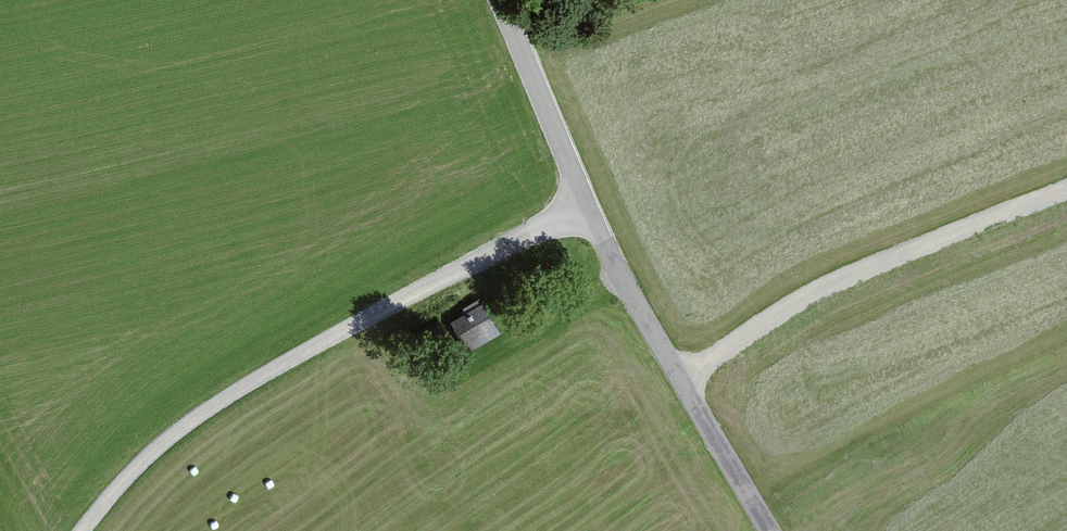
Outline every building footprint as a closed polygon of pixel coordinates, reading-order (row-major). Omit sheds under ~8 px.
[(500,329),(483,301),(450,321),(468,349),(500,329)]
